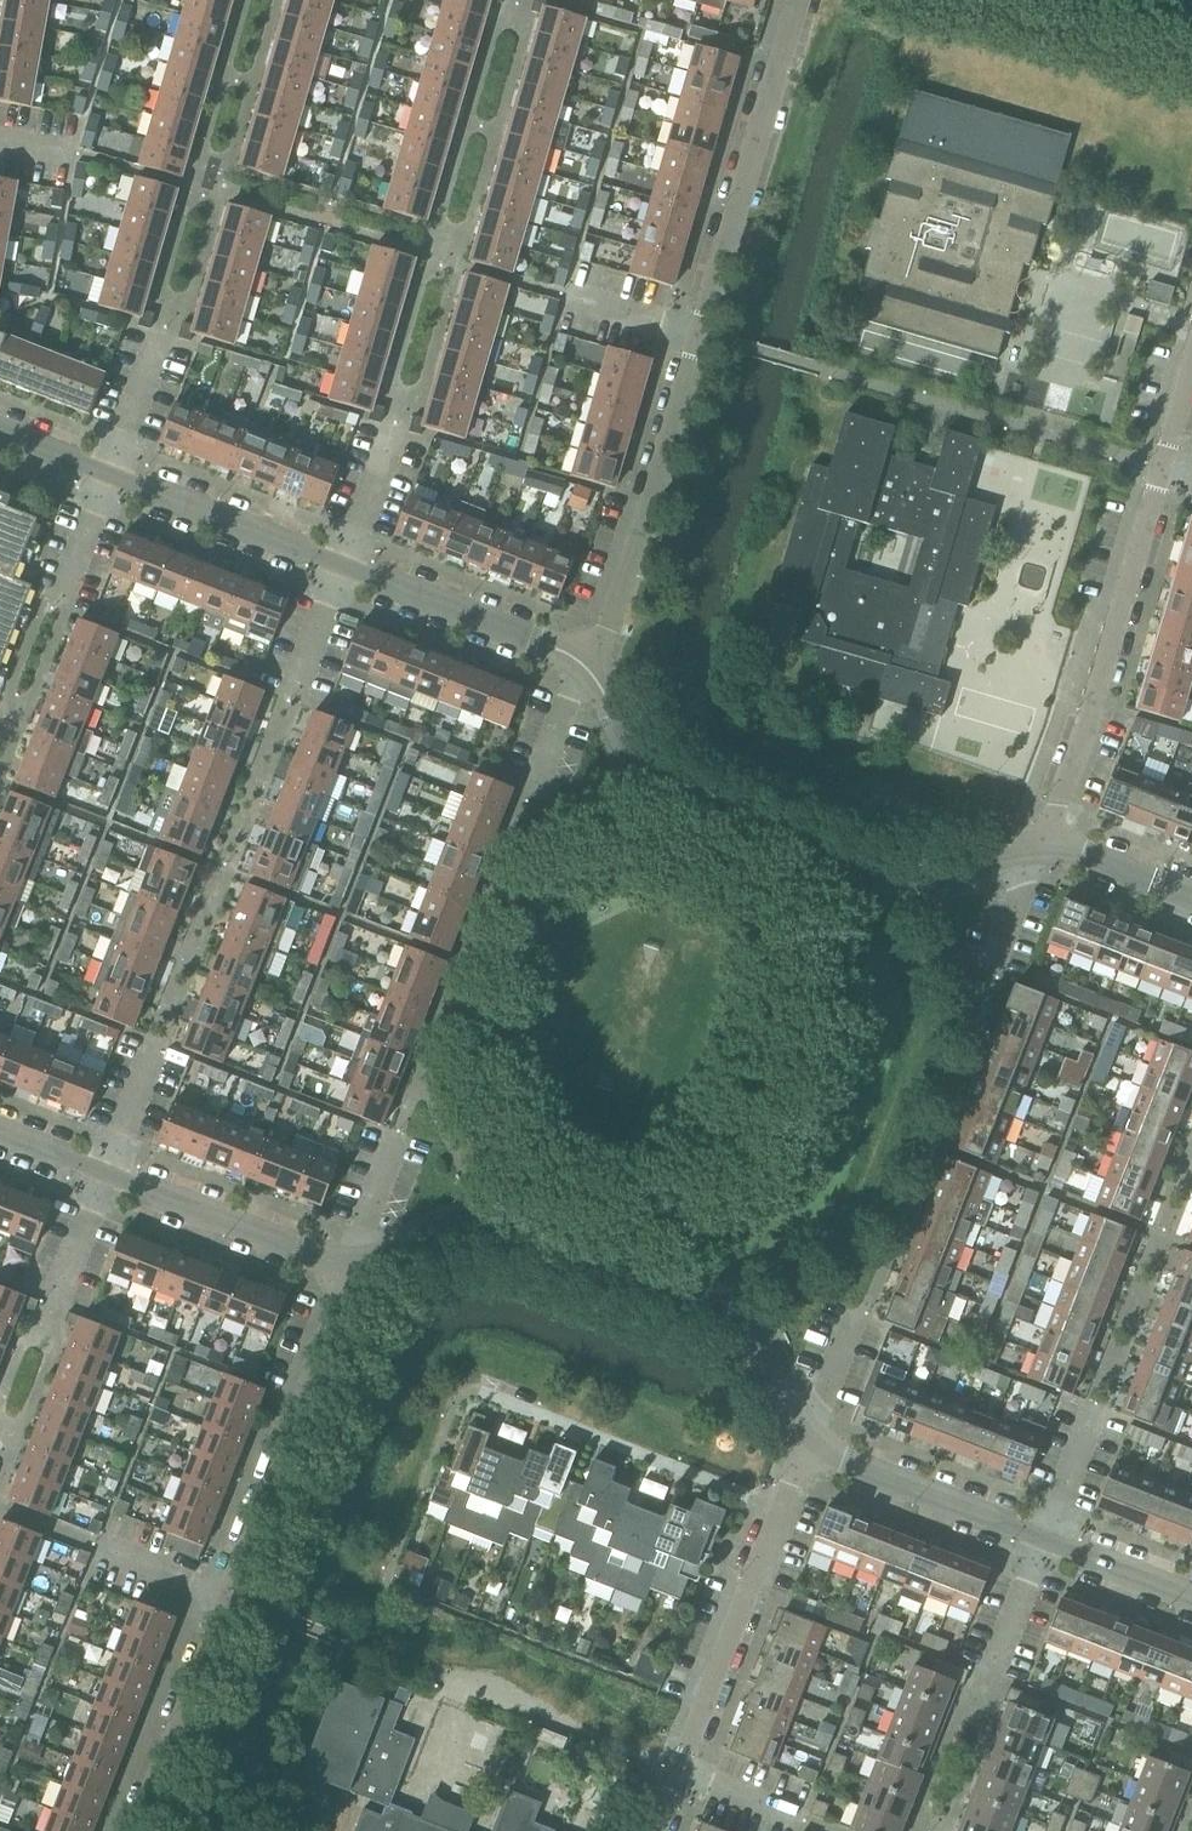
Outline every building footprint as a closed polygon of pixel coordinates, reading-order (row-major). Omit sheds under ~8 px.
[(3,20),(46,28),(50,2),(40,0),(6,0),(3,20)] [(103,11),(113,14),(117,0),(106,0),(103,11)] [(185,13),(227,25),(234,0),(189,0),(185,13)] [(285,14),(327,26),(335,1),(331,0),(290,0),(285,14)] [(395,0),(390,17),(400,21),(405,4),(395,0)] [(445,6),(487,18),(492,0),(447,0),(445,6)] [(538,32),(580,45),(587,18),(546,6),(548,0),(535,0),(532,10),(544,13),(538,32)] [(566,4),(588,10),(591,0),(567,0),(566,4)] [(700,2),(726,9),(728,0),(701,0),(700,2)] [(123,3),(118,20),(129,23),(143,28),(145,21),(131,17),(134,7),(123,3)] [(597,13),(614,18),(617,7),(600,3),(597,13)] [(445,6),(438,31),(479,43),(487,18),(445,6)] [(617,7),(614,18),(631,23),(634,12),(617,7)] [(113,14),(103,11),(98,28),(108,31),(113,14)] [(185,13),(178,38),(220,50),(227,25),(185,13)] [(285,14),(278,39),(320,52),(327,26),(285,14)] [(400,21),(390,17),(385,34),(395,38),(400,21)] [(647,30),(664,35),(667,24),(650,19),(647,30)] [(0,35),(0,46),(41,53),(46,28),(3,20),(0,35)] [(129,23),(118,20),(113,37),(124,40),(129,23)] [(370,20),(365,38),(376,41),(381,24),(370,20)] [(667,24),(664,35),(681,39),(684,29),(667,24)] [(694,26),(690,37),(715,44),(719,33),(694,26)] [(438,31),(430,56),(472,69),(479,43),(438,31)] [(538,32),(531,57),(573,70),(580,45),(538,32)] [(719,33),(715,44),(732,49),(736,39),(719,33)] [(178,38),(171,63),(213,75),(220,50),(178,38)] [(376,41),(365,38),(360,55),(371,58),(376,41)] [(278,39),(271,65),(313,77),(320,52),(278,39)] [(644,40),(639,56),(650,60),(655,43),(644,40)] [(93,44),(88,61),(99,64),(104,47),(93,44)] [(698,45),(691,71),(733,83),(741,57),(698,45)] [(37,79),(41,53),(0,46),(0,73),(37,79)] [(380,51),(375,68),(386,71),(391,54),(380,51)] [(109,54),(104,71),(115,74),(120,57),(109,54)] [(430,56),(423,82),(465,94),(472,69),(430,56)] [(616,73),(627,76),(631,59),(621,56),(616,73)] [(650,60),(639,56),(635,74),(645,77),(650,60)] [(531,57),(523,83),(565,95),(573,70),(531,57)] [(99,64),(88,61),(83,78),(94,81),(99,64)] [(171,63),(163,88),(205,100),(213,75),(171,63)] [(271,65),(264,90),(306,102),(313,77),(271,65)] [(386,71),(375,68),(370,85),(381,88),(386,71)] [(115,74),(104,71),(99,88),(110,91),(115,74)] [(355,71),(351,88),(361,91),(366,74),(355,71)] [(691,71),(683,96),(726,108),(733,83),(691,71)] [(0,73),(0,101),(32,107),(37,79),(0,73)] [(423,82),(416,107),(458,119),(465,94),(423,82)] [(523,83),(516,108),(558,120),(565,95),(523,83)] [(163,88),(156,113),(198,125),(205,100),(163,88)] [(361,91),(351,88),(346,105),(356,108),(361,91)] [(1073,134),(915,88),(900,139),(898,138),(887,178),(892,180),(880,221),(873,219),(866,245),(884,250),(875,280),(864,277),(860,290),(865,291),(857,318),(998,359),(1006,332),(1011,333),(1015,321),(1009,319),(1026,263),(1031,265),(1043,223),(1048,225),(1060,185),(1058,185),(1073,134)] [(611,89),(606,106),(617,110),(622,93),(611,89)] [(264,90),(256,115),(298,127),(306,102),(264,90)] [(630,90),(625,107),(636,110),(640,93),(630,90)] [(73,112),(84,115),(89,98),(78,95),(73,112)] [(683,96),(676,121),(718,134),(726,108),(683,96)] [(365,101),(360,118),(371,121),(376,104),(365,101)] [(617,110),(606,106),(601,123),(612,127),(617,110)] [(416,107),(408,132),(450,144),(458,119),(416,107)] [(636,110),(625,107),(620,124),(631,127),(636,110)] [(516,108),(509,133),(551,145),(565,149),(572,124),(558,120),(516,108)] [(92,113),(87,130),(97,133),(102,116),(92,113)] [(156,113),(149,138),(191,151),(198,125),(156,113)] [(256,115),(249,140),(291,152),(298,127),(256,115)] [(371,121),(360,118),(355,135),(366,138),(371,121)] [(341,121),(336,138),(346,141),(351,124),(341,121)] [(676,121),(669,147),(711,159),(718,134),(676,121)] [(97,133),(87,130),(82,147),(91,150),(92,151),(97,133)] [(408,132),(401,157),(443,169),(450,144),(408,132)] [(509,133),(501,159),(543,171),(551,145),(509,133)] [(191,151),(149,138),(141,165),(183,177),(191,151)] [(346,141),(336,138),(331,155),(342,158),(346,141)] [(291,152),(249,140),(241,167),(283,179),(291,152)] [(597,140),(592,157),(602,160),(607,143),(597,140)] [(615,140),(610,157),(621,160),(626,143),(615,140)] [(669,147),(661,172),(704,184),(711,159),(669,147)] [(401,157),(394,182),(436,194),(443,169),(401,157)] [(602,160),(592,157),(587,174),(597,177),(602,160)] [(621,160),(610,157),(605,174),(616,177),(621,160)] [(501,159),(494,184),(536,196),(543,171),(501,159)] [(348,160),(343,178),(354,181),(359,163),(348,160)] [(79,161),(76,178),(87,180),(90,162),(89,162),(88,163),(79,161)] [(322,190),(332,192),(337,175),(326,172),(321,190),(322,190)] [(661,172),(654,197),(696,209),(704,184),(661,172)] [(138,176),(130,203),(172,215),(180,188),(138,176)] [(14,208),(18,181),(0,177),(0,205),(14,208)] [(87,180),(76,178),(73,196),(84,198),(87,180)] [(354,181),(343,178),(338,194),(347,197),(349,198),(354,181)] [(436,194),(394,182),(386,209),(428,221),(436,194)] [(494,184),(487,209),(529,221),(536,196),(494,184)] [(52,206),(63,207),(66,190),(57,188),(57,187),(56,187),(52,206)] [(601,190),(596,207),(606,211),(611,194),(601,190)] [(582,191),(577,208),(587,211),(592,194),(582,191)] [(654,197),(647,222),(689,234),(696,209),(654,197)] [(130,203),(123,228),(165,240),(172,215),(130,203)] [(231,204),(223,230),(265,242),(273,216),(231,204)] [(9,234),(14,208),(0,205),(0,232),(9,234)] [(606,211),(596,207),(591,224),(601,228),(606,211)] [(587,211),(577,208),(572,225),(582,228),(587,211)] [(487,209),(479,234),(522,246),(529,221),(487,209)] [(68,222),(65,240),(76,242),(79,224),(68,222)] [(647,222),(640,247),(682,259),(689,234),(647,222)] [(49,223),(46,241),(57,242),(60,225),(49,223)] [(310,227),(305,244),(316,247),(321,230),(312,228),(312,227),(310,227)] [(123,228),(115,253),(157,265),(165,240),(123,228)] [(223,230),(216,255),(258,267),(265,242),(223,230)] [(5,259),(9,234),(0,232),(0,258),(5,259)] [(327,232),(322,249),(333,252),(338,235),(337,234),(336,235),(327,232)] [(563,232),(560,243),(576,248),(579,237),(563,232)] [(522,246),(479,234),(472,261),(514,273),(522,246)] [(76,242),(65,240),(62,257),(73,259),(76,242)] [(57,242),(46,241),(43,258),(54,260),(57,242)] [(581,259),(590,261),(589,262),(591,262),(596,244),(586,241),(581,259)] [(316,247),(305,244),(300,261),(311,264),(316,247)] [(375,245),(368,272),(410,284),(417,258),(375,245)] [(682,259),(640,247),(632,274),(674,286),(682,259)] [(564,250),(559,267),(570,270),(575,253),(564,250)] [(115,253),(108,278),(150,290),(157,265),(115,253)] [(216,255),(208,280),(250,293),(258,267),(216,255)] [(317,266),(313,283),(323,286),(328,269),(317,266)] [(570,270),(559,267),(554,285),(556,285),(565,287),(570,270)] [(368,272),(360,297),(402,309),(410,284),(368,272)] [(468,272),(461,299),(503,311),(511,284),(468,272)] [(96,275),(88,301),(100,305),(130,313),(142,317),(140,325),(151,328),(156,313),(150,311),(144,309),(150,290),(108,278),(96,275)] [(4,291),(22,295),(24,284),(7,280),(4,291)] [(208,280),(201,306),(243,318),(250,293),(208,280)] [(1147,299),(1171,305),(1176,287),(1153,280),(1147,299)] [(323,286),(313,283),(308,300),(318,303),(323,286)] [(24,284),(22,295),(39,298),(41,287),(24,284)] [(293,286),(288,304),(299,307),(303,290),(293,286)] [(551,296),(546,314),(557,317),(562,300),(553,297),(551,296)] [(360,297),(353,322),(395,334),(402,309),(360,297)] [(461,299),(453,324),(496,336),(503,311),(461,299)] [(299,307),(288,304),(283,321),(294,324),(299,307)] [(42,306),(36,322),(46,326),(52,310),(42,306)] [(243,318),(201,306),(196,324),(184,321),(180,337),(192,340),(194,332),(235,344),(243,318)] [(81,318),(98,323),(101,312),(84,308),(81,318)] [(101,312),(98,323),(115,328),(118,317),(101,312)] [(557,317),(546,314),(541,331),(552,334),(557,317)] [(1129,314),(1124,330),(1140,335),(1145,318),(1129,314)] [(303,317),(298,334),(308,337),(313,320),(303,317)] [(46,326),(36,322),(29,338),(39,342),(46,326)] [(353,322),(346,347),(388,359),(395,334),(353,322)] [(453,324),(446,349),(488,361),(496,336),(453,324)] [(8,335),(0,332),(0,356),(8,335)] [(570,335),(569,334),(568,335),(559,332),(554,349),(565,353),(570,335)] [(308,337),(298,334),(293,351),(303,354),(308,337)] [(17,385),(32,345),(8,335),(0,356),(0,379),(17,385)] [(201,342),(197,351),(213,356),(215,346),(201,342)] [(17,385),(41,395),(57,354),(32,345),(17,385)] [(611,346),(603,373),(645,385),(653,359),(611,346)] [(346,347),(338,372),(380,385),(388,359),(346,347)] [(446,349),(439,374),(481,386),(488,361),(446,349)] [(232,361),(246,366),(249,356),(235,352),(232,361)] [(41,395),(65,404),(81,364),(57,354),(41,395)] [(249,356),(246,366),(261,370),(263,360),(249,356)] [(534,356),(529,373),(540,376),(544,359),(534,356)] [(81,364),(65,404),(91,414),(107,374),(81,364)] [(550,366),(545,383),(555,387),(560,370),(550,366)] [(380,385),(338,372),(331,399),(372,411),(370,419),(382,422),(386,407),(375,404),(380,385)] [(540,376),(529,373),(524,390),(535,393),(540,376)] [(603,373),(596,398),(638,410),(645,385),(603,373)] [(439,374),(431,400),(473,412),(481,386),(439,374)] [(276,383),(273,393),(287,397),(290,387),(282,385),(276,383)] [(555,387),(545,383),(540,400),(550,404),(555,387)] [(304,391),(290,387),(287,397),(302,401),(304,391)] [(596,398),(589,423),(631,436),(638,410),(596,398)] [(318,413),(333,418),(335,408),(321,404),(312,400),(307,414),(312,416),(314,410),(319,412),(318,413)] [(473,412),(431,400),(426,419),(415,415),(410,431),(422,434),(424,426),(466,438),(473,412)] [(162,442),(186,451),(201,412),(177,402),(162,442)] [(514,424),(525,427),(530,409),(519,406),(514,424)] [(335,408),(333,418),(347,422),(350,412),(335,408)] [(186,451),(209,460),(225,421),(201,412),(186,451)] [(209,460),(232,469),(248,430),(247,430),(250,421),(229,412),(225,421),(209,460)] [(938,678),(959,603),(968,606),(997,506),(967,498),(983,440),(948,430),(936,473),(917,468),(918,463),(888,454),(895,426),(847,412),(831,468),(813,463),(773,602),(804,611),(796,638),(822,645),(813,676),(879,695),(878,698),(942,716),(952,683),(938,678)] [(535,417),(530,434),(541,437),(546,420),(535,417)] [(589,423),(581,449),(623,461),(631,436),(589,423)] [(232,469),(255,478),(271,439),(248,430),(232,469)] [(541,437),(530,434),(525,451),(536,454),(541,437)] [(255,478),(278,487),(294,448),(271,439),(255,478)] [(442,449),(456,453),(459,444),(445,439),(442,449)] [(459,444),(456,453),(470,457),(473,448),(459,444)] [(278,487),(301,496),(317,457),(294,448),(278,487)] [(623,461),(581,449),(574,475),(616,487),(623,461)] [(489,463),(504,467),(507,458),(492,453),(489,463)] [(317,457),(301,496),(326,506),(341,466),(317,457)] [(504,467),(502,471),(517,476),(521,462),(507,458),(504,467)] [(529,470),(525,484),(548,491),(552,477),(529,470)] [(552,477),(548,491),(563,495),(567,481),(552,477)] [(594,491),(577,484),(571,499),(588,506),(594,491)] [(25,606),(34,585),(16,578),(39,519),(9,507),(13,497),(0,492),(0,671),(25,606)] [(396,533),(421,543),(436,504),(412,494),(396,533)] [(464,501),(459,513),(444,552),(467,561),(482,522),(487,510),(464,501)] [(421,543),(444,552),(459,513),(436,504),(421,543)] [(467,561),(490,570),(505,531),(482,522),(467,561)] [(490,570),(513,579),(528,540),(505,531),(490,570)] [(111,572),(136,581),(151,542),(127,532),(111,572)] [(513,579),(536,588),(552,549),(528,540),(513,579)] [(1179,564),(1191,568),(1191,542),(1186,540),(1179,564)] [(155,599),(159,590),(174,551),(151,542),(136,581),(132,590),(155,599)] [(552,549),(536,588),(560,598),(576,558),(552,549)] [(159,590),(182,599),(197,560),(174,551),(159,590)] [(182,599),(205,608),(220,569),(197,560),(182,599)] [(1172,588),(1191,594),(1191,568),(1179,564),(1172,588)] [(205,608),(228,617),(243,578),(220,569),(205,608)] [(243,578),(228,617),(224,626),(247,635),(251,626),(266,587),(243,578)] [(266,587),(251,626),(247,635),(272,645),(291,596),(266,587)] [(1165,612),(1191,619),(1191,594),(1172,588),(1165,612)] [(98,607),(94,616),(109,622),(113,612),(98,607)] [(1158,636),(1191,645),(1191,619),(1165,612),(1158,636)] [(81,618),(71,643),(111,658),(120,634),(91,622),(81,618)] [(128,629),(142,634),(145,625),(131,620),(128,629)] [(385,633),(361,624),(342,672),(367,682),(385,633)] [(145,625),(142,634),(156,640),(159,631),(145,625)] [(385,633),(367,682),(390,691),(409,642),(385,633)] [(1152,659),(1191,671),(1191,645),(1158,636),(1152,659)] [(174,647),(188,652),(191,643),(177,638),(174,647)] [(432,651),(409,642),(390,691),(413,700),(416,691),(432,651)] [(71,643),(62,666),(102,681),(111,658),(71,643)] [(191,643),(188,652),(202,658),(205,649),(191,643)] [(161,650),(155,664),(165,667),(170,653),(161,650)] [(416,691),(439,700),(455,660),(432,651),(416,691)] [(186,659),(177,656),(171,670),(181,674),(186,659)] [(220,665),(234,670),(237,661),(223,656),(220,665)] [(1145,683),(1189,696),(1191,684),(1191,671),(1152,659),(1145,683)] [(439,700),(462,709),(478,669),(455,660),(439,700)] [(237,661),(234,670),(248,676),(251,667),(237,661)] [(62,666),(53,689),(93,704),(102,681),(62,666)] [(462,709),(485,718),(501,678),(478,669),(462,709)] [(226,675),(217,699),(256,715),(266,690),(226,675)] [(501,678),(485,718),(510,727),(525,688),(501,678)] [(148,683),(143,697),(152,701),(157,687),(148,683)] [(1189,696),(1145,683),(1137,708),(1181,721),(1189,696)] [(53,689),(44,712),(84,727),(93,704),(53,689)] [(164,689),(158,703),(168,707),(173,693),(164,689)] [(152,701),(143,697),(137,711),(146,715),(152,701)] [(217,699),(208,722),(247,738),(256,715),(217,699)] [(339,711),(353,717),(357,708),(343,702),(339,711)] [(158,703),(149,726),(158,730),(168,707),(158,703)] [(357,708),(353,717),(367,722),(370,713),(357,708)] [(316,710),(306,734),(346,750),(355,725),(316,710)] [(84,727),(44,712),(35,735),(86,755),(95,732),(84,727)] [(1138,716),(1133,730),(1155,738),(1161,723),(1138,716)] [(385,729),(399,735),(403,726),(389,720),(385,729)] [(208,722),(199,746),(238,761),(247,738),(208,722)] [(403,726),(399,735),(413,740),(417,731),(403,726)] [(1168,738),(1180,741),(1183,729),(1171,726),(1168,738)] [(130,729),(125,743),(134,747),(139,733),(130,729)] [(1180,741),(1191,745),(1191,732),(1183,729),(1180,741)] [(306,734),(297,757),(337,773),(346,750),(306,734)] [(35,735),(26,758),(66,774),(77,778),(86,755),(35,735)] [(146,735),(140,749),(150,753),(155,739),(146,735)] [(431,747),(445,753),(449,744),(435,738),(431,747)] [(134,747),(125,743),(119,757),(128,761),(134,747)] [(449,744),(445,753),(459,758),(463,749),(449,744)] [(199,746),(190,769),(229,784),(238,761),(199,746)] [(421,751),(412,747),(406,761),(415,765),(421,751)] [(140,749),(131,772),(141,776),(150,753),(140,749)] [(384,756),(381,764),(386,765),(395,769),(398,761),(384,756)] [(481,756),(478,765),(493,771),(496,762),(481,756)] [(297,757),(288,780),(328,796),(340,801),(349,778),(337,773),(297,757)] [(66,774),(26,758),(17,782),(56,798),(66,774)] [(1101,808),(1125,817),(1141,774),(1118,765),(1101,808)] [(190,769),(181,792),(220,807),(229,784),(190,769)] [(131,772),(122,796),(131,799),(141,776),(131,772)] [(475,772),(466,796),(505,812),(515,787),(475,772)] [(382,774),(377,788),(386,792),(392,778),(382,774)] [(1125,817),(1148,826),(1164,783),(1141,774),(1125,817)] [(112,775),(107,789),(116,793),(121,779),(112,775)] [(288,780),(279,803),(319,819),(328,796),(288,780)] [(399,781),(393,795),(402,798),(408,784),(399,781)] [(1148,826),(1171,835),(1188,792),(1164,783),(1148,826)] [(1191,844),(1191,783),(1188,792),(1171,835),(1191,844)] [(377,788),(371,802),(381,806),(386,792),(377,788)] [(116,793),(107,789),(101,803),(110,807),(116,793)] [(13,792),(4,816),(52,835),(62,810),(13,792)] [(181,792),(172,815),(211,830),(220,807),(181,792)] [(402,798),(393,795),(388,809),(397,812),(402,798)] [(122,796),(117,810),(134,816),(140,802),(131,799),(122,796)] [(466,796),(457,819),(496,835),(505,812),(466,796)] [(279,803),(270,826),(310,842),(319,819),(279,803)] [(211,830),(172,815),(162,839),(202,854),(211,830)] [(4,816),(0,826),(0,841),(43,858),(52,835),(4,816)] [(457,819),(448,843),(487,858),(496,835),(457,819)] [(360,820),(355,833),(359,835),(368,838),(373,825),(360,820)] [(310,842),(270,826),(261,849),(310,868),(319,845),(310,842)] [(380,827),(375,841),(384,844),(390,830),(380,827)] [(90,833),(84,847),(93,851),(99,837),(90,833)] [(368,838),(359,835),(354,849),(363,852),(368,838)] [(434,837),(425,860),(439,866),(478,881),(487,858),(448,843),(434,837)] [(105,839),(100,853),(109,857),(114,843),(105,839)] [(25,877),(34,881),(43,858),(0,841),(0,868),(25,877)] [(384,844),(375,841),(370,855),(379,858),(384,844)] [(140,869),(149,873),(189,888),(198,864),(150,845),(140,869)] [(93,851),(84,847),(79,861),(88,865),(93,851)] [(310,868),(261,849),(252,874),(300,893),(310,868)] [(109,857),(100,853),(94,867),(103,871),(109,857)] [(439,866),(430,889),(469,904),(478,881),(439,866)] [(347,867),(341,881),(350,884),(356,870),(347,867)] [(16,900),(25,877),(0,868),(0,894),(16,900)] [(149,873),(140,896),(180,911),(189,888),(149,873)] [(362,873),(357,887),(366,890),(372,876),(362,873)] [(72,879),(66,893),(75,897),(81,883),(72,879)] [(350,884),(341,881),(336,895),(345,898),(350,884)] [(248,883),(239,907),(287,926),(297,902),(248,883)] [(87,885),(82,899),(91,903),(96,889),(87,885)] [(366,890),(357,887),(352,901),(361,904),(366,890)] [(430,889),(421,912),(460,927),(469,904),(430,889)] [(131,892),(122,915),(171,934),(180,911),(140,896),(131,892)] [(75,897),(66,893),(61,907),(70,911),(75,897)] [(7,923),(16,927),(25,904),(16,900),(0,894),(0,921),(7,923)] [(1049,942),(1073,951),(1090,908),(1066,898),(1049,942)] [(91,903),(82,899),(76,913),(86,917),(91,903)] [(239,907),(230,930),(278,949),(287,926),(239,907)] [(1073,951),(1096,960),(1113,917),(1090,908),(1073,951)] [(460,927),(421,912),(411,936),(451,951),(460,927)] [(122,915),(113,938),(162,957),(171,934),(122,915)] [(1096,960),(1119,969),(1136,926),(1113,917),(1096,960)] [(54,925),(48,939),(57,943),(63,929),(54,925)] [(324,925),(319,939),(328,942),(333,928),(324,925)] [(1119,969),(1142,978),(1159,935),(1136,926),(1119,969)] [(230,930),(221,953),(260,969),(269,972),(278,949),(230,930)] [(340,931),(335,945),(344,948),(349,934),(340,931)] [(69,932),(64,945),(73,949),(78,935),(69,932)] [(1142,978),(1165,987),(1182,944),(1159,935),(1142,978)] [(113,938),(104,961),(153,980),(162,957),(113,938)] [(57,943),(48,939),(43,953),(52,957),(57,943)] [(328,942),(319,939),(313,953),(322,956),(328,942)] [(1188,996),(1191,986),(1191,948),(1182,944),(1165,987),(1188,996)] [(73,949),(64,945),(58,959),(68,963),(73,949)] [(344,948),(335,945),(329,958),(338,962),(344,948)] [(408,945),(398,970),(438,985),(447,961),(408,945)] [(221,953),(212,976),(251,992),(260,969),(221,953)] [(95,984),(104,988),(144,1003),(153,980),(104,961),(95,984)] [(398,970),(389,993),(429,1008),(438,985),(398,970)] [(1038,970),(1033,982),(1057,991),(1061,979),(1038,970)] [(306,971),(301,985),(310,988),(315,974),(306,971)] [(30,987),(39,990),(44,976),(35,972),(30,987)] [(212,976),(203,999),(242,1015),(251,992),(212,976)] [(322,977),(317,991),(326,994),(331,980),(322,977)] [(46,993),(55,996),(60,982),(51,979),(46,993)] [(1061,979),(1057,991),(1080,1000),(1085,988),(1061,979)] [(1017,983),(1007,1007),(1051,1024),(1060,1000),(1017,983)] [(5,985),(1,994),(15,999),(19,990),(5,985)] [(310,988),(301,985),(295,999),(304,1002),(310,988)] [(144,1003),(104,988),(95,1012),(134,1027),(144,1003)] [(1085,988),(1080,1000),(1092,1005),(1096,993),(1085,988)] [(320,1008),(326,994),(317,991),(311,1005),(320,1008)] [(389,993),(380,1016),(420,1031),(429,1008),(389,993)] [(326,994),(320,1008),(329,1011),(336,1008),(339,1000),(326,994)] [(33,1006),(47,1012),(51,1003),(37,997),(33,1006)] [(203,999),(194,1023),(233,1038),(242,1015),(203,999)] [(1114,1013),(1126,1018),(1131,1006),(1119,1002),(1114,1013)] [(51,1003),(47,1012),(61,1017),(65,1008),(51,1003)] [(1131,1006),(1126,1018),(1138,1023),(1143,1011),(1131,1006)] [(1007,1007),(998,1030),(1042,1047),(1051,1024),(1007,1007)] [(362,1035),(371,1039),(411,1054),(420,1031),(380,1016),(371,1012),(362,1035)] [(80,1024),(94,1030),(97,1021),(83,1015),(80,1024)] [(1097,1015),(1092,1026),(1104,1031),(1108,1019),(1097,1015)] [(288,1017),(283,1031),(292,1034),(297,1021),(288,1017)] [(1160,1031),(1172,1036),(1177,1024),(1165,1020),(1160,1031)] [(97,1021),(94,1030),(108,1035),(111,1026),(97,1021)] [(1127,1026),(1115,1022),(1111,1033),(1122,1038),(1127,1026)] [(233,1038),(194,1023),(184,1047),(224,1062),(233,1038)] [(304,1023),(299,1037),(308,1040),(318,1044),(323,1031),(304,1023)] [(1177,1024),(1172,1036),(1184,1041),(1189,1029),(1177,1024)] [(998,1030),(989,1053),(1033,1070),(1042,1047),(998,1030)] [(292,1034),(283,1031),(277,1045),(286,1048),(292,1034)] [(10,1038),(0,1034),(0,1064),(10,1038)] [(371,1039),(362,1035),(353,1058),(402,1077),(411,1054),(371,1039)] [(308,1040),(299,1037),(293,1051),(302,1054),(308,1040)] [(18,1086),(34,1047),(10,1038),(0,1064),(0,1079),(18,1086)] [(1152,1063),(1191,1079),(1191,1052),(1161,1040),(1152,1063)] [(61,1045),(57,1056),(41,1095),(64,1104),(80,1065),(84,1054),(61,1045)] [(18,1086),(41,1095),(57,1056),(34,1047),(18,1086)] [(1083,1050),(1078,1062),(1090,1066),(1095,1054),(1083,1050)] [(270,1052),(260,1077),(264,1078),(273,1082),(279,1067),(283,1057),(270,1052)] [(989,1053),(980,1076),(1024,1093),(1033,1070),(989,1053)] [(1066,1057),(1057,1080),(1081,1089),(1090,1066),(1078,1062),(1066,1057)] [(1102,1057),(1097,1069),(1109,1073),(1113,1061),(1102,1057)] [(344,1081),(353,1085),(393,1100),(402,1077),(353,1058),(344,1081)] [(199,1071),(213,1076),(216,1067),(203,1062),(199,1071)] [(1143,1086),(1186,1103),(1191,1088),(1191,1079),(1152,1063),(1143,1086)] [(80,1065),(64,1104),(89,1114),(104,1074),(80,1065)] [(216,1067),(213,1076),(227,1082),(230,1073),(216,1067)] [(1109,1073),(1097,1069),(1092,1081),(1104,1085),(1109,1073)] [(280,1084),(289,1088),(295,1074),(286,1070),(280,1084)] [(980,1076),(971,1099),(1015,1116),(1024,1093),(980,1076)] [(245,1089),(259,1094),(263,1085),(249,1080),(245,1089)] [(263,1085),(259,1094),(273,1100),(277,1091),(263,1085)] [(393,1100),(353,1085),(344,1109),(383,1124),(393,1100)] [(1143,1086),(1134,1110),(1177,1126),(1186,1103),(1143,1086)] [(1065,1096),(1060,1108),(1072,1112),(1077,1100),(1065,1096)] [(291,1107),(305,1112),(309,1103),(295,1098),(291,1107)] [(971,1099),(962,1122),(1006,1139),(1015,1116),(971,1099)] [(159,1141),(184,1151),(199,1111),(175,1102),(159,1141)] [(309,1103),(305,1112),(319,1118),(323,1109),(309,1103)] [(1084,1103),(1079,1115),(1091,1119),(1095,1107),(1084,1103)] [(269,1107),(265,1119),(274,1123),(278,1110),(269,1107)] [(1072,1112),(1060,1108),(1056,1120),(1067,1124),(1072,1112)] [(1134,1110),(1125,1133),(1168,1150),(1177,1126),(1134,1110)] [(184,1151),(207,1160),(222,1120),(199,1111),(184,1151)] [(1091,1119),(1079,1115),(1074,1127),(1086,1131),(1091,1119)] [(338,1125),(353,1131),(356,1122),(342,1116),(338,1125)] [(207,1160),(230,1169),(245,1129),(222,1120),(207,1160)] [(1006,1139),(962,1122),(953,1146),(996,1163),(1006,1139)] [(230,1169),(253,1178),(268,1138),(245,1129),(230,1169)] [(1125,1133),(1116,1156),(1159,1173),(1168,1150),(1125,1133)] [(291,1147),(276,1187),(299,1196),(320,1143),(298,1134),(293,1148),(291,1147)] [(253,1178),(276,1187),(291,1147),(268,1138),(253,1178)] [(1047,1142),(1043,1154),(1054,1158),(1059,1146),(1047,1142)] [(320,1143),(299,1196),(323,1205),(339,1166),(337,1165),(343,1151),(320,1143)] [(1066,1149),(1061,1161),(1073,1166),(1077,1154),(1066,1149)] [(1054,1158),(1043,1154),(1038,1166),(1050,1170),(1054,1158)] [(1116,1156),(1107,1179),(1150,1196),(1159,1173),(1116,1156)] [(949,1157),(939,1181),(983,1198),(992,1174),(949,1157)] [(1073,1166),(1061,1161),(1057,1173),(1068,1177),(1073,1166)] [(1150,1196),(1107,1179),(1097,1203),(1141,1220),(1150,1196)] [(983,1198),(939,1181),(930,1204),(974,1221),(985,1226),(994,1202),(983,1198)] [(13,1234),(29,1194),(6,1185),(0,1200),(0,1229),(13,1234)] [(29,1194),(13,1234),(38,1243),(53,1204),(29,1194)] [(1024,1201),(1020,1213),(1031,1217),(1036,1205),(1024,1201)] [(930,1204),(921,1227),(965,1244),(974,1221),(930,1204)] [(1043,1208),(1038,1220),(1050,1224),(1055,1212),(1043,1208)] [(1031,1217),(1020,1213),(1015,1225),(1027,1229),(1031,1217)] [(1093,1214),(1084,1237),(1127,1254),(1136,1230),(1093,1214)] [(1050,1224),(1038,1220),(1034,1232),(1045,1236),(1050,1224)] [(921,1227),(912,1250),(956,1267),(965,1244),(921,1227)] [(108,1271),(133,1281),(148,1241),(124,1231),(108,1271)] [(1084,1237),(1075,1261),(1118,1277),(1127,1254),(1084,1237)] [(133,1281),(156,1290),(171,1250),(148,1241),(133,1281)] [(1007,1247),(1002,1259),(1013,1263),(1018,1251),(1007,1247)] [(156,1290),(179,1299),(194,1259),(171,1250),(156,1290)] [(912,1250),(903,1273),(947,1290),(956,1267),(912,1250)] [(1177,1274),(1191,1280),(1191,1252),(1186,1250),(1177,1274)] [(1025,1254),(1020,1266),(1032,1270),(1037,1258),(1025,1254)] [(179,1299),(202,1308),(218,1268),(194,1259),(179,1299)] [(1013,1263),(1002,1259),(997,1271),(1009,1275),(1013,1263)] [(1075,1261),(1066,1284),(1109,1300),(1118,1277),(1075,1261)] [(1032,1270),(1020,1266),(1016,1278),(1027,1282),(1032,1270)] [(0,1270),(0,1277),(12,1281),(15,1272),(1,1267),(0,1270)] [(202,1308),(225,1316),(240,1277),(218,1268),(202,1308)] [(958,1295),(947,1290),(903,1273),(894,1296),(938,1313),(949,1318),(958,1295)] [(1168,1297),(1191,1306),(1191,1280),(1177,1274),(1168,1297)] [(225,1316),(248,1325),(264,1286),(240,1277),(225,1316)] [(17,1322),(24,1304),(36,1309),(40,1300),(0,1284),(0,1316),(17,1322)] [(1066,1284),(1057,1307),(1100,1324),(1109,1300),(1066,1284)] [(264,1286),(248,1325),(273,1335),(288,1295),(264,1286)] [(989,1293),(984,1305),(995,1309),(1000,1297),(989,1293)] [(938,1313),(894,1296),(885,1320),(928,1337),(938,1313)] [(1159,1320),(1191,1333),(1191,1306),(1168,1297),(1159,1320)] [(1007,1300),(1002,1312),(1014,1316),(1031,1323),(1035,1314),(1018,1307),(1019,1305),(1007,1300)] [(995,1309),(984,1305),(979,1317),(991,1321),(995,1309)] [(1057,1307),(1048,1330),(1091,1347),(1100,1324),(1057,1307)] [(103,1317),(117,1322),(121,1313),(107,1308),(103,1317)] [(78,1325),(71,1343),(112,1359),(122,1332),(69,1311),(66,1320),(78,1325)] [(1014,1316),(1002,1312),(998,1324),(1009,1328),(1014,1316)] [(121,1313),(117,1322),(131,1328),(134,1319),(121,1313)] [(7,1348),(17,1322),(0,1316),(0,1345),(7,1348)] [(1150,1343),(1191,1359),(1191,1333),(1159,1320),(1150,1343)] [(149,1335),(163,1340),(167,1331),(153,1326),(149,1335)] [(1048,1330),(1039,1353),(1082,1370),(1091,1347),(1048,1330)] [(167,1331),(163,1340),(177,1346),(181,1337),(167,1331)] [(970,1340),(966,1351),(977,1356),(982,1344),(970,1340)] [(71,1343),(61,1369),(102,1385),(112,1359),(71,1343)] [(1141,1366),(1184,1383),(1191,1386),(1191,1359),(1150,1343),(1141,1366)] [(195,1353),(209,1358),(213,1349),(199,1344),(195,1353)] [(927,1358),(939,1362),(943,1351),(931,1346),(927,1358)] [(984,1359),(996,1363),(1000,1352),(989,1347),(984,1359)] [(213,1349),(209,1358),(223,1364),(227,1355),(213,1349)] [(943,1351),(939,1362),(951,1367),(955,1355),(943,1351)] [(1082,1370),(1039,1353),(1029,1377),(1073,1394),(1082,1370)] [(235,1358),(232,1367),(257,1377),(260,1368),(235,1358)] [(160,1377),(165,1364),(152,1359),(147,1372),(160,1377)] [(864,1416),(888,1425),(905,1382),(909,1372),(878,1360),(860,1404),(867,1407),(864,1416)] [(167,1379),(180,1384),(186,1369),(174,1364),(167,1379)] [(973,1376),(985,1380),(989,1369),(978,1364),(973,1376)] [(1141,1366),(1132,1389),(1175,1406),(1184,1383),(1141,1366)] [(61,1369),(51,1395),(92,1411),(102,1385),(61,1369)] [(989,1369),(985,1380),(1008,1389),(1012,1378),(989,1369)] [(225,1372),(215,1399),(256,1415),(266,1388),(225,1372)] [(148,1373),(144,1384),(156,1388),(160,1378),(148,1373)] [(888,1425),(911,1434),(928,1391),(905,1382),(888,1425)] [(1019,1394),(1031,1398),(1035,1387),(1024,1382),(1019,1394)] [(1035,1387),(1031,1398),(1043,1403),(1047,1392),(1035,1387)] [(1175,1406),(1132,1389),(1123,1413),(1177,1434),(1187,1410),(1175,1406)] [(911,1434),(934,1443),(951,1400),(928,1391),(911,1434)] [(51,1395),(41,1420),(82,1437),(92,1411),(51,1395)] [(161,1395),(157,1406),(168,1410),(172,1399),(161,1395)] [(215,1399),(205,1425),(246,1441),(256,1415),(215,1399)] [(934,1443),(957,1452),(974,1409),(951,1400),(934,1443)] [(157,1407),(152,1421),(165,1426),(170,1412),(157,1407)] [(957,1452),(980,1461),(997,1418),(974,1409),(957,1452)] [(430,1500),(450,1508),(458,1486),(470,1491),(486,1447),(492,1433),(482,1430),(487,1416),(475,1411),(453,1468),(444,1464),(430,1500)] [(132,1415),(128,1425),(140,1430),(144,1419),(134,1415),(132,1415)] [(1020,1427),(1003,1470),(1027,1479),(1044,1436),(1047,1427),(1022,1417),(1019,1426),(1020,1427)] [(980,1461),(1003,1470),(1020,1427),(997,1418),(980,1461)] [(41,1420),(31,1446),(72,1462),(82,1437),(41,1420)] [(500,1435),(512,1439),(517,1428),(504,1423),(500,1435)] [(1155,1433),(1132,1424),(1128,1436),(1150,1445),(1155,1433)] [(128,1425),(124,1435),(126,1436),(136,1440),(140,1430),(128,1425)] [(205,1425),(195,1451),(236,1467),(246,1441),(205,1425)] [(517,1428),(512,1439),(524,1444),(529,1432),(517,1428)] [(1155,1433),(1150,1445),(1162,1450),(1167,1438),(1155,1433)] [(1178,1442),(1173,1454),(1191,1461),(1191,1448),(1178,1442)] [(537,1526),(556,1534),(576,1482),(568,1479),(578,1452),(557,1443),(551,1457),(534,1500),(545,1505),(537,1526)] [(31,1446),(21,1472),(62,1488),(72,1462),(31,1446)] [(445,1522),(474,1533),(505,1454),(486,1447),(470,1491),(458,1486),(450,1508),(445,1522)] [(531,1540),(537,1526),(545,1505),(534,1500),(551,1457),(531,1449),(526,1462),(509,1506),(519,1510),(511,1532),(531,1540)] [(195,1451),(185,1477),(226,1493),(236,1467),(195,1451)] [(505,1454),(474,1533),(471,1542),(489,1549),(492,1540),(506,1546),(511,1532),(519,1510),(509,1506),(526,1462),(505,1454)] [(556,1534),(576,1542),(584,1520),(595,1524),(612,1481),(618,1467),(596,1458),(585,1486),(576,1482),(556,1534)] [(1098,1507),(1122,1517),(1139,1473),(1115,1464),(1098,1507)] [(112,1466),(108,1476),(120,1481),(124,1471),(114,1467),(112,1466)] [(62,1488),(21,1472),(10,1499),(51,1515),(62,1488)] [(1122,1517),(1145,1526),(1162,1482),(1139,1473),(1122,1517)] [(108,1476),(104,1486),(106,1487),(116,1491),(120,1481),(108,1476)] [(185,1477),(175,1502),(216,1518),(226,1493),(185,1477)] [(641,1490),(653,1494),(658,1482),(645,1478),(641,1490)] [(570,1555),(591,1563),(592,1564),(601,1542),(610,1546),(627,1502),(633,1488),(612,1481),(595,1524),(584,1520),(576,1542),(570,1555)] [(658,1482),(653,1494),(665,1499),(670,1487),(658,1482)] [(1145,1526),(1168,1535),(1185,1491),(1162,1482),(1145,1526)] [(1191,1544),(1191,1542),(1191,1494),(1185,1491),(1168,1535),(1191,1544)] [(697,1498),(692,1512),(676,1555),(686,1559),(680,1574),(690,1578),(700,1581),(728,1510),(697,1498)] [(131,1503),(121,1499),(116,1511),(127,1515),(131,1503)] [(164,1529),(172,1532),(205,1545),(216,1518),(175,1502),(164,1529)] [(586,1577),(615,1588),(646,1509),(627,1502),(610,1546),(601,1542),(592,1564),(591,1563),(586,1577)] [(692,1512),(672,1504),(667,1517),(649,1561),(660,1565),(652,1587),(682,1599),(690,1578),(680,1574),(686,1559),(676,1555),(692,1512)] [(812,1549),(835,1559),(852,1516),(829,1506),(812,1549)] [(646,1509),(615,1588),(647,1601),(652,1587),(660,1565),(649,1561),(667,1517),(646,1509)] [(835,1559),(859,1568),(875,1525),(852,1516),(835,1559)] [(0,1525),(0,1548),(33,1561),(44,1534),(3,1518),(0,1525)] [(94,1518),(89,1530),(100,1534),(104,1522),(94,1518)] [(859,1568),(882,1577),(899,1534),(875,1525),(859,1568)] [(205,1545),(172,1532),(166,1546),(200,1559),(205,1545)] [(882,1577),(905,1586),(922,1543),(899,1534),(882,1577)] [(945,1552),(922,1543),(905,1586),(901,1595),(924,1604),(928,1595),(945,1552)] [(23,1587),(33,1561),(0,1548),(0,1578),(23,1587)] [(77,1560),(88,1564),(92,1553),(82,1549),(77,1560)] [(928,1595),(951,1604),(968,1561),(945,1552),(928,1595)] [(968,1561),(951,1604),(975,1613),(992,1570),(968,1561)] [(400,1564),(395,1577),(420,1587),(425,1574),(400,1564)] [(448,1601),(454,1583),(433,1576),(427,1593),(448,1601)] [(13,1613),(23,1587),(0,1578),(0,1608),(13,1613)] [(487,1591),(498,1596),(503,1584),(492,1579),(487,1591)] [(84,1593),(95,1597),(99,1585),(89,1581),(84,1593)] [(149,1589),(144,1603),(178,1616),(183,1602),(149,1589)] [(64,1591),(60,1601),(72,1606),(76,1595),(64,1591)] [(468,1610),(472,1598),(456,1592),(452,1604),(468,1610)] [(791,1604),(814,1613),(819,1601),(796,1592),(791,1604)] [(1046,1641),(1070,1650),(1087,1607),(1063,1598),(1046,1641)] [(137,1600),(126,1627),(167,1643),(178,1616),(144,1603),(137,1600)] [(72,1606),(60,1601),(56,1611),(68,1616),(72,1606)] [(819,1601),(814,1613),(837,1622),(842,1610),(819,1601)] [(562,1606),(557,1618),(569,1622),(573,1610),(562,1606)] [(1070,1650),(1093,1659),(1110,1616),(1087,1607),(1070,1650)] [(3,1638),(13,1613),(0,1608),(0,1637),(3,1638)] [(785,1609),(776,1634),(819,1651),(828,1626),(785,1609)] [(842,1610),(837,1622),(860,1631),(865,1619),(842,1610)] [(876,1625),(888,1630),(892,1618),(880,1613),(876,1625)] [(84,1635),(89,1622),(75,1616),(70,1629),(84,1635)] [(1093,1659),(1116,1668),(1133,1625),(1110,1616),(1093,1659)] [(892,1618),(888,1630),(899,1635),(904,1623),(892,1618)] [(1116,1668),(1139,1677),(1156,1634),(1133,1625),(1116,1668)] [(126,1627),(116,1653),(157,1669),(167,1643),(126,1627)] [(922,1643),(934,1648),(938,1636),(926,1631),(922,1643)] [(776,1634),(767,1657),(810,1674),(819,1651),(776,1634)] [(1139,1677),(1162,1686),(1179,1643),(1156,1634),(1139,1677)] [(938,1636),(934,1648),(945,1652),(950,1641),(938,1636)] [(577,1651),(587,1655),(592,1641),(582,1637),(577,1651)] [(870,1642),(856,1637),(852,1648),(866,1653),(870,1642)] [(44,1642),(40,1652),(51,1657),(55,1647),(44,1642)] [(1185,1695),(1191,1678),(1191,1648),(1179,1643),(1162,1686),(1185,1695)] [(79,1667),(83,1657),(63,1650),(59,1660),(79,1667)] [(671,1662),(643,1651),(634,1674),(662,1685),(671,1662)] [(51,1657),(40,1652),(36,1663),(48,1667),(51,1657)] [(116,1653),(106,1679),(147,1695),(157,1669),(116,1653)] [(767,1657),(758,1680),(801,1697),(810,1674),(767,1657)] [(916,1664),(906,1689),(951,1706),(960,1683),(965,1685),(970,1670),(936,1657),(931,1670),(916,1664)] [(20,1692),(25,1678),(0,1668),(0,1684),(20,1692)] [(839,1672),(835,1683),(842,1685),(844,1681),(857,1686),(859,1681),(861,1676),(858,1675),(848,1671),(846,1675),(839,1672)] [(1041,1690),(1053,1694),(1058,1683),(1046,1678),(1041,1690)] [(106,1679),(96,1704),(137,1720),(147,1695),(106,1679)] [(303,1772),(391,1806),(403,1774),(417,1738),(395,1729),(404,1704),(340,1679),(303,1772)] [(758,1680),(749,1703),(792,1720),(801,1697),(758,1680)] [(857,1686),(844,1681),(842,1685),(840,1691),(853,1697),(857,1686)] [(863,1682),(858,1696),(871,1701),(877,1688),(863,1682)] [(1058,1683),(1053,1694),(1065,1699),(1070,1687),(1058,1683)] [(1010,1702),(1001,1725),(1045,1743),(1060,1705),(1027,1692),(1011,1686),(1005,1700),(1010,1702)] [(400,1687),(395,1701),(407,1705),(412,1692),(400,1687)] [(41,1703),(56,1708),(61,1693),(46,1688),(41,1703)] [(906,1689),(897,1712),(942,1729),(951,1706),(906,1689)] [(23,1694),(19,1704),(31,1709),(35,1699),(23,1694)] [(1087,1708),(1099,1712),(1104,1701),(1092,1696),(1087,1708)] [(1104,1701),(1099,1712),(1111,1717),(1116,1705),(1104,1701)] [(749,1703),(740,1726),(783,1743),(792,1720),(749,1703)] [(31,1709),(19,1704),(15,1715),(27,1719),(31,1709)] [(96,1704),(86,1731),(127,1747),(137,1720),(96,1704)] [(854,1706),(849,1719),(862,1724),(868,1711),(854,1706)] [(897,1712),(888,1735),(933,1752),(942,1729),(897,1712)] [(37,1713),(33,1724),(45,1729),(50,1718),(37,1713)] [(1133,1725),(1145,1730),(1150,1719),(1138,1714),(1133,1725)] [(862,1724),(849,1719),(844,1733),(857,1738),(862,1724)] [(1150,1719),(1145,1730),(1157,1735),(1162,1723),(1150,1719)] [(824,1721),(820,1731),(834,1736),(838,1726),(824,1721)] [(1001,1725),(992,1748),(1036,1766),(1045,1743),(1001,1725)] [(568,1737),(541,1726),(537,1738),(564,1748),(568,1737)] [(783,1743),(740,1726),(730,1750),(773,1767),(783,1743)] [(1184,1732),(1173,1728),(1168,1739),(1180,1744),(1184,1732)] [(86,1731),(76,1757),(116,1773),(127,1747),(86,1731)] [(834,1736),(820,1731),(816,1741),(830,1746),(834,1736)] [(888,1735),(879,1758),(924,1775),(933,1752),(888,1735)] [(38,1762),(44,1746),(27,1740),(21,1756),(38,1762)] [(0,1754),(0,1757),(11,1761),(15,1751),(3,1747),(0,1754)] [(992,1748),(983,1771),(1027,1789),(1036,1766),(992,1748)] [(1141,1780),(1185,1797),(1191,1781),(1191,1756),(1171,1748),(1165,1762),(1150,1756),(1141,1780)] [(835,1751),(830,1765),(844,1770),(849,1757),(835,1751)] [(0,1757),(0,1769),(7,1771),(11,1761),(0,1757)] [(76,1757),(66,1783),(106,1799),(116,1773),(76,1757)] [(879,1758),(870,1781),(915,1798),(924,1775),(879,1758)] [(799,1777),(815,1783),(820,1771),(804,1765),(799,1777)] [(844,1770),(830,1765),(825,1778),(838,1784),(844,1770)] [(1076,1766),(1071,1779),(1084,1784),(1089,1771),(1076,1766)] [(983,1771),(974,1794),(1018,1812),(1027,1789),(983,1771)] [(1089,1771),(1084,1784),(1097,1790),(1103,1776),(1089,1771)] [(1065,1793),(1079,1798),(1084,1784),(1071,1779),(1065,1793)] [(1141,1780),(1132,1803),(1176,1821),(1185,1797),(1141,1780)] [(870,1781),(861,1804),(906,1821),(915,1798),(870,1781)] [(66,1783),(56,1809),(96,1824),(106,1799),(66,1783)] [(1084,1784),(1079,1798),(1092,1803),(1097,1790),(1084,1784)] [(543,1802),(510,1789),(493,1830),(532,1830),(543,1802)] [(16,1809),(21,1795),(7,1790),(1,1803),(16,1809)] [(965,1818),(999,1830),(1011,1830),(1018,1812),(974,1794),(965,1818)] [(817,1798),(812,1812),(825,1818),(831,1804),(817,1798)] [(442,1800),(438,1811),(427,1806),(423,1817),(420,1816),(402,1809),(397,1820),(394,1819),(365,1807),(356,1830),(469,1830),(477,1813),(442,1800)] [(1123,1826),(1135,1830),(1172,1830),(1176,1821),(1132,1803),(1123,1826)] [(861,1804),(852,1828),(860,1830),(902,1830),(906,1821),(861,1804)] [(56,1809),(47,1830),(94,1830),(96,1824),(56,1809)] [(1054,1810),(1049,1824),(1063,1829),(1068,1816),(1054,1810)] [(965,1818),(959,1830),(999,1830),(965,1818)] [(1070,1830),(1085,1830),(1088,1823),(1075,1818),(1070,1830)] [(699,1830),(730,1830),(703,1821),(699,1830)]
